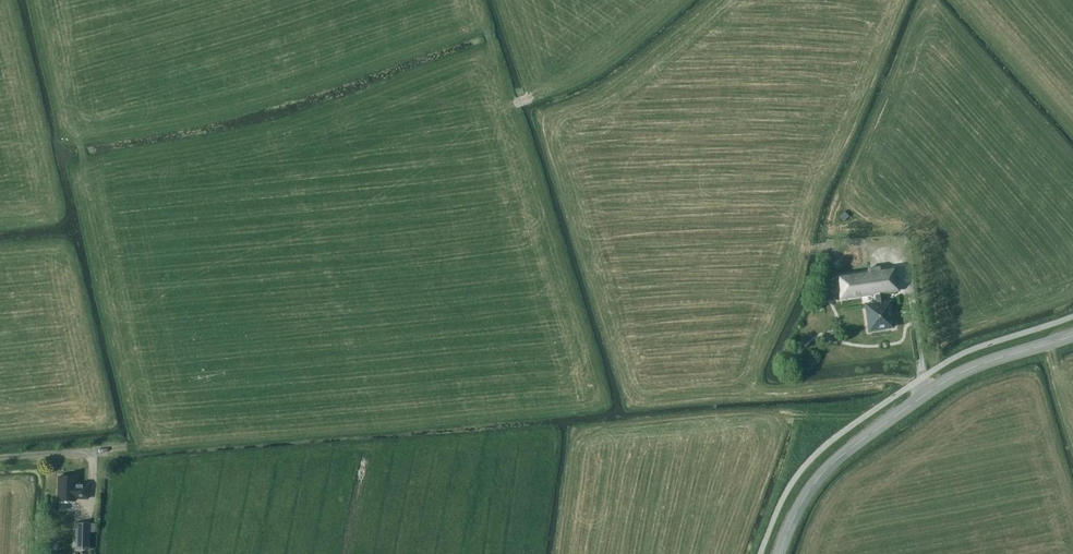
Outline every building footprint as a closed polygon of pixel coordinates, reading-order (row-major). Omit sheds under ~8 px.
[(869,331),(879,329),(878,328),(893,326),(892,325),(894,324),(893,318),(892,319),(889,302),(885,303),(884,293),(899,291),(896,267),(880,269),(880,267),(868,269),(868,271),(837,275),(841,299),(876,294),(877,304),(866,305),(868,317),(867,317),(869,331)] [(810,301),(812,310),(822,309),(820,300),(810,301)] [(58,501),(75,501),(75,499),(88,499),(88,485),(75,484),(75,478),(76,478),(76,477),(59,476),(58,501)] [(75,523),(75,535),(90,535),(90,532),(90,523),(75,523)] [(75,535),(75,549),(89,549),(90,535),(75,535)]
